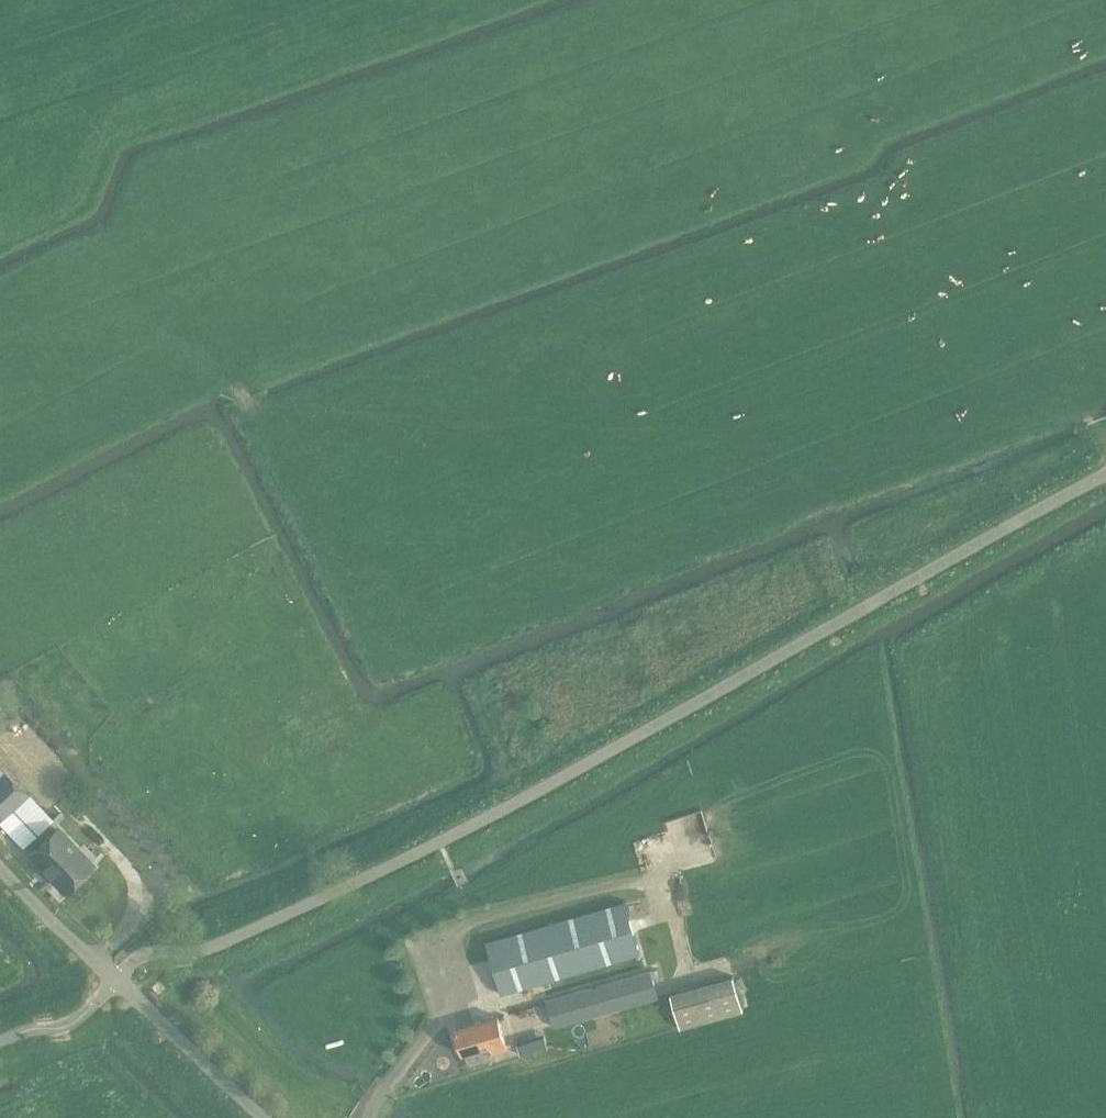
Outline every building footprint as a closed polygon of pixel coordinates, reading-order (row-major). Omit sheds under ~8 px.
[(1,815),(22,795),(4,776),(0,779),(0,814),(1,815)] [(32,854),(64,888),(90,863),(58,829),(32,854)] [(626,901),(486,942),(501,994),(641,953),(626,901)] [(556,1026),(607,1012),(659,997),(652,971),(599,986),(548,1000),(556,1026)] [(671,993),(680,1023),(681,1029),(745,1011),(735,975),(671,993)] [(462,1053),(491,1045),(494,1054),(509,1050),(499,1016),(455,1029),(462,1053)] [(528,1040),(518,1043),(522,1056),(532,1053),(528,1040)]
